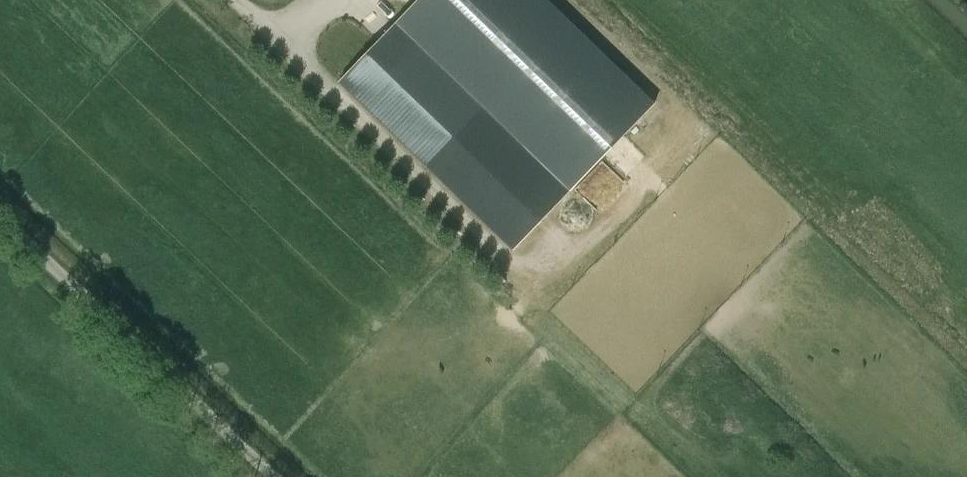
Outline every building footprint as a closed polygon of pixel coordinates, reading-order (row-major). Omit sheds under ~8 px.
[(341,82),(514,248),(654,103),(547,0),(420,0),(341,82)]
